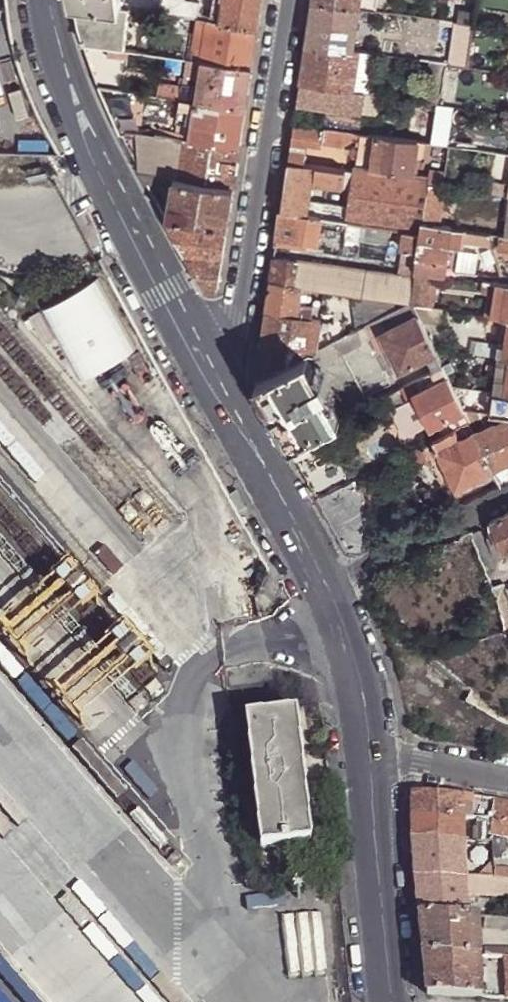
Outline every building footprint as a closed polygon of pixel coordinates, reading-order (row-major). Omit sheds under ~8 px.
[(74,1),(131,10),(144,12),(163,15),(165,3),(165,0),(73,0),(74,1)] [(211,22),(221,24),(224,0),(214,0),(211,22)] [(262,0),(224,0),(221,24),(258,29),(262,0)] [(312,2),(359,9),(360,0),(313,0),(312,2)] [(463,10),(475,13),(477,0),(464,0),(463,10)] [(131,10),(74,1),(78,24),(83,44),(123,49),(131,10)] [(312,2),(306,43),(353,50),(359,9),(312,2)] [(165,3),(163,15),(198,20),(200,7),(165,3)] [(131,10),(123,49),(129,50),(138,52),(144,12),(131,10)] [(461,10),(459,23),(474,26),(475,13),(463,10),(461,10)] [(209,22),(199,20),(193,61),(202,62),(209,22)] [(211,22),(209,22),(202,62),(251,69),(258,29),(221,24),(211,22)] [(456,23),(450,65),(468,67),(474,28),(474,26),(459,23),(456,23)] [(306,43),(300,83),(353,91),(354,85),(359,51),(353,50),(306,43)] [(123,49),(83,44),(98,85),(124,89),(129,50),(123,49)] [(202,62),(193,61),(188,60),(184,83),(199,85),(202,62)] [(251,69),(202,62),(199,85),(197,101),(246,109),(251,69)] [(432,62),(425,103),(438,105),(438,104),(444,64),(432,62)] [(197,101),(199,85),(184,83),(183,87),(182,98),(197,101)] [(300,83),(297,103),(362,115),(363,110),(365,93),(357,92),(353,91),(300,83)] [(159,95),(182,98),(183,87),(161,84),(159,95)] [(124,89),(98,85),(116,123),(141,127),(146,93),(124,89)] [(365,93),(363,110),(376,112),(379,95),(365,93)] [(193,122),(197,101),(182,98),(178,120),(193,122)] [(406,108),(416,110),(418,102),(407,100),(406,108)] [(240,148),(246,109),(197,101),(193,122),(191,140),(240,148)] [(417,129),(416,141),(418,141),(431,143),(432,138),(438,105),(425,103),(418,102),(416,110),(413,128),(417,129)] [(294,122),(288,161),(346,170),(347,164),(350,141),(351,131),(294,122)] [(360,133),(351,131),(350,141),(359,143),(360,133)] [(180,179),(185,139),(141,132),(141,173),(175,178),(180,179)] [(355,166),(356,166),(365,167),(372,168),(378,135),(360,133),(359,143),(355,166)] [(378,135),(372,168),(413,175),(415,165),(416,156),(418,141),(416,141),(378,135)] [(234,188),(240,148),(191,140),(185,139),(180,179),(234,188)] [(431,143),(418,141),(416,156),(446,161),(448,146),(438,145),(431,143)] [(288,161),(280,210),(308,215),(317,217),(319,202),(322,183),(354,189),(356,173),(355,172),(346,170),(288,161)] [(347,164),(346,170),(355,172),(356,166),(355,166),(347,164)] [(415,165),(413,175),(428,177),(429,177),(430,172),(431,168),(415,165)] [(356,166),(355,172),(356,173),(354,189),(362,190),(365,167),(356,166)] [(372,168),(365,167),(362,190),(360,208),(357,223),(390,228),(406,231),(420,233),(421,224),(427,184),(428,177),(413,175),(372,168)] [(429,177),(428,177),(427,184),(443,186),(444,178),(444,174),(430,172),(429,177)] [(228,226),(234,188),(180,179),(175,178),(141,173),(148,183),(150,182),(174,186),(169,216),(228,226)] [(444,178),(443,186),(444,187),(450,188),(451,179),(444,178)] [(443,186),(427,184),(421,224),(438,227),(444,187),(443,186)] [(333,219),(357,223),(360,208),(319,202),(317,217),(321,217),(333,219)] [(308,215),(280,210),(276,237),(304,240),(308,215)] [(317,217),(308,215),(304,240),(317,243),(318,233),(321,217),(317,217)] [(219,287),(228,226),(169,216),(169,218),(165,218),(203,288),(219,287)] [(330,235),(333,219),(321,217),(318,233),(330,235)] [(438,227),(421,224),(420,233),(417,254),(414,272),(438,275),(444,276),(448,248),(455,249),(458,250),(459,244),(492,249),(487,234),(438,227)] [(404,239),(406,231),(390,228),(389,237),(404,239)] [(417,254),(420,233),(406,231),(404,239),(402,251),(417,254)] [(506,237),(501,236),(499,250),(507,251),(507,237),(506,237)] [(317,243),(304,240),(303,246),(324,249),(325,244),(317,243)] [(451,277),(455,249),(448,248),(444,276),(451,277)] [(399,275),(413,277),(414,272),(417,254),(402,251),(399,275)] [(274,255),(270,280),(302,285),(324,289),(410,303),(413,277),(399,275),(274,255)] [(413,277),(410,303),(410,304),(412,304),(433,307),(438,275),(414,272),(413,277)] [(99,280),(41,312),(78,379),(137,349),(99,280)] [(270,280),(266,310),(298,315),(302,285),(270,280)] [(489,291),(490,283),(482,282),(481,289),(489,291)] [(507,285),(501,285),(496,284),(492,316),(504,317),(507,285)] [(433,349),(412,304),(366,325),(379,351),(394,354),(401,370),(435,353),(433,349)] [(266,310),(256,376),(257,376),(305,354),(317,348),(320,318),(298,315),(266,310)] [(507,324),(507,318),(505,317),(500,344),(498,358),(504,358),(507,337),(506,337),(507,324)] [(391,385),(359,328),(335,340),(367,397),(391,385)] [(498,358),(500,344),(478,341),(476,354),(498,358)] [(394,354),(379,351),(390,374),(401,370),(394,354)] [(305,354),(257,376),(292,441),(329,423),(345,415),(321,371),(316,373),(305,354)] [(507,377),(507,359),(504,358),(498,358),(493,392),(506,394),(507,377)] [(451,386),(448,378),(442,368),(401,389),(407,402),(390,410),(402,436),(422,427),(424,431),(438,424),(442,434),(468,421),(455,393),(451,386)] [(492,398),(493,392),(474,389),(451,386),(455,393),(492,398)] [(506,394),(493,392),(492,398),(491,414),(494,414),(507,416),(507,394),(506,394)] [(494,414),(496,423),(507,419),(507,416),(494,414)] [(496,423),(474,432),(492,468),(507,461),(507,419),(496,423)] [(469,422),(468,421),(442,434),(442,435),(434,438),(440,449),(474,432),(469,422)] [(292,441),(288,443),(316,496),(349,480),(357,476),(329,423),(292,441)] [(492,468),(474,432),(440,449),(457,485),(492,468)] [(429,460),(422,444),(402,454),(411,469),(429,460)] [(492,468),(494,474),(507,467),(507,461),(492,468)] [(349,480),(316,496),(344,544),(376,526),(349,480)] [(489,521),(493,530),(497,528),(506,551),(507,550),(507,512),(489,521)] [(501,552),(506,551),(497,528),(493,530),(501,552)] [(479,615),(483,638),(504,632),(501,610),(479,615)] [(311,839),(298,710),(249,714),(263,844),(311,839)] [(412,790),(412,815),(463,816),(461,795),(412,790)] [(461,795),(463,816),(492,818),(493,800),(461,795)] [(492,818),(492,835),(507,837),(507,804),(493,800),(492,818)] [(463,816),(412,815),(413,838),(465,839),(463,816)] [(492,818),(463,816),(465,839),(483,840),(493,841),(492,835),(492,818)] [(492,835),(493,841),(494,854),(495,878),(507,879),(507,837),(492,835)] [(465,839),(413,838),(415,876),(467,877),(465,839)] [(483,840),(465,839),(467,877),(485,878),(484,854),(483,840)] [(494,854),(493,841),(483,840),(484,854),(494,854)] [(485,878),(495,878),(494,854),(484,854),(485,878)] [(467,877),(415,876),(419,911),(469,914),(469,892),(467,877)] [(467,877),(469,892),(507,894),(507,879),(495,878),(485,878),(467,877)] [(469,914),(419,911),(422,951),(481,954),(480,914),(469,914)] [(507,956),(507,948),(492,947),(492,955),(507,956)] [(481,954),(422,951),(427,992),(484,995),(484,988),(481,954)] [(499,988),(484,988),(484,995),(499,996),(499,988)]
